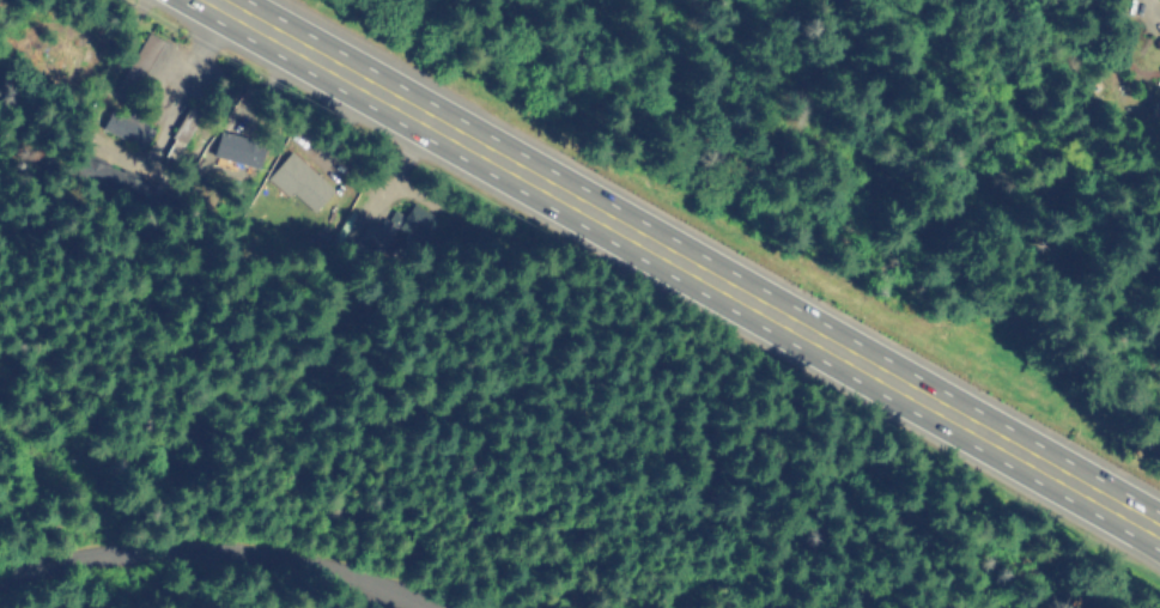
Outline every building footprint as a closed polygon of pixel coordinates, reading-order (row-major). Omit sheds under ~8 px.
[(164,43),(145,73),(129,63),(147,32),(164,43)] [(90,43),(74,83),(60,77),(75,37),(90,43)] [(157,128),(144,148),(102,124),(114,104),(157,128)] [(171,137),(181,142),(176,152),(193,161),(200,148),(196,146),(211,118),(187,105),(171,137)] [(214,158),(259,166),(263,141),(218,133),(214,158)] [(332,189),(310,212),(269,175),(290,151),(332,189)] [(151,184),(144,201),(77,176),(85,154),(152,180),(151,184)]
